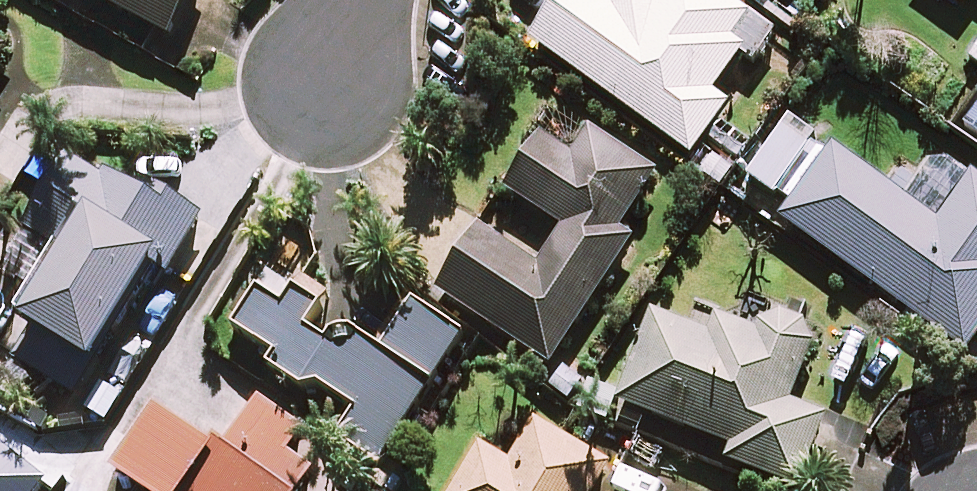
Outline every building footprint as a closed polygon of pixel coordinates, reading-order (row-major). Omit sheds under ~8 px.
[(168,42),(190,0),(88,0),(168,42)] [(721,0),(660,0),(638,31),(595,0),(564,0),(532,45),(692,160),(728,109),(711,97),(739,57),(754,67),(775,39),(721,0)] [(801,11),(809,0),(786,0),(801,11)] [(961,9),(968,0),(949,0),(961,9)] [(829,150),(823,158),(785,130),(747,182),(789,212),(780,224),(965,358),(976,342),(976,184),(970,179),(960,192),(934,173),(909,208),(894,197),(829,150)] [(573,162),(542,142),(506,197),(564,235),(537,276),(476,237),(438,296),(550,369),(632,243),(621,236),(658,180),(590,136),(573,162)] [(131,197),(72,161),(26,234),(62,257),(1,356),(75,402),(161,263),(171,270),(200,223),(138,185),(131,197)] [(320,316),(269,283),(235,335),(277,363),(270,374),(308,399),(314,389),(357,417),(339,445),(380,472),(464,342),(412,308),(379,359),(348,339),(337,357),(306,337),(320,316)] [(760,313),(754,329),(717,314),(707,339),(652,317),(617,406),(731,451),(726,464),(794,490),(796,490),(825,419),(789,405),(817,335),(760,313)] [(257,406),(220,457),(159,413),(113,476),(133,490),(316,490),(336,463),(257,406)] [(535,426),(510,469),(480,451),(457,490),(598,490),(610,471),(535,426)]
